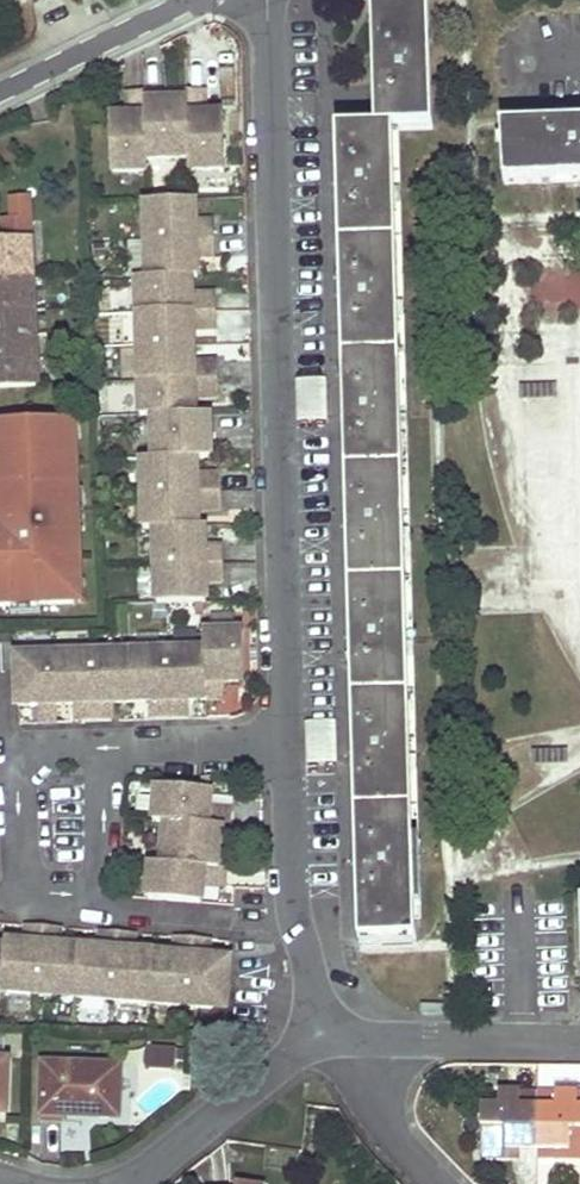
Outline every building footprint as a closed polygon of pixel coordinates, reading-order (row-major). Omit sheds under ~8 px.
[(372,1),(375,129),(336,130),(358,940),(414,938),(394,130),(430,129),(428,0),(355,0),(355,1),(372,1)] [(187,98),(189,163),(189,175),(225,174),(223,112),(209,112),(208,91),(187,91),(187,98)] [(147,164),(145,99),(145,93),(124,93),(124,114),(109,114),(111,177),(147,176),(147,164)] [(189,163),(187,98),(157,99),(145,99),(147,164),(189,163)] [(502,126),(504,183),(579,181),(579,124),(502,126)] [(41,390),(33,198),(9,199),(10,220),(0,220),(0,235),(0,236),(0,392),(41,390)] [(147,241),(215,239),(214,220),(196,221),(195,201),(146,203),(147,241)] [(215,239),(147,241),(148,279),(192,277),(198,277),(197,257),(215,257),(215,239)] [(562,276),(564,306),(579,304),(579,275),(562,276)] [(192,277),(148,279),(137,279),(138,314),(217,312),(217,294),(193,294),(192,277)] [(217,312),(138,314),(139,348),(194,346),(194,330),(218,330),(217,312)] [(140,382),(219,379),(219,361),(195,362),(194,346),(139,348),(140,382)] [(219,379),(140,382),(141,417),(153,416),(196,415),(195,397),(220,397),(219,379)] [(326,380),(296,381),(297,418),(327,417),(326,380)] [(196,415),(153,416),(154,459),(197,458),(212,458),(211,438),(210,415),(196,415)] [(79,424),(0,426),(0,612),(85,609),(79,424)] [(197,458),(154,459),(142,460),(143,494),(222,492),(221,474),(197,475),(197,458)] [(222,492),(143,494),(144,528),(155,528),(199,527),(199,510),(222,509),(222,492)] [(199,527),(155,528),(156,566),(225,564),(224,546),(206,546),(205,527),(199,527)] [(225,564),(156,566),(157,604),(207,603),(207,582),(225,582),(225,564)] [(205,651),(13,656),(15,706),(39,705),(39,723),(58,723),(57,704),(75,704),(76,722),(112,721),(111,703),(151,702),(152,720),(188,719),(187,701),(207,700),(225,700),(224,682),(246,681),(244,631),(205,633),(205,651)] [(336,722),(306,723),(307,760),(336,759),(336,722)] [(211,778),(202,777),(202,790),(210,790),(211,778)] [(210,808),(212,790),(210,790),(202,790),(157,787),(155,821),(166,822),(163,864),(150,864),(148,899),(203,903),(204,886),(227,888),(229,869),(220,869),(222,847),(223,826),(233,827),(234,809),(210,808)] [(210,957),(212,940),(176,937),(174,955),(135,952),(137,934),(101,931),(99,949),(61,946),(62,928),(26,925),(25,943),(5,942),(5,948),(0,948),(0,1003),(1,992),(230,1009),(234,959),(210,957)] [(174,1062),(175,1051),(145,1049),(144,1070),(173,1072),(174,1062)] [(182,1062),(182,1051),(175,1051),(174,1062),(182,1062)] [(73,1116),(117,1118),(119,1067),(43,1064),(41,1121),(64,1122),(64,1116),(65,1111),(74,1111),(73,1116)] [(482,1103),(482,1148),(521,1148),(538,1149),(538,1104),(538,1090),(498,1089),(498,1104),(482,1103)] [(579,1149),(579,1105),(577,1105),(577,1090),(555,1090),(554,1104),(538,1104),(538,1149),(569,1149),(579,1149)] [(555,1090),(538,1090),(538,1104),(554,1104),(555,1090)] [(521,1148),(482,1148),(481,1159),(520,1160),(521,1148)] [(537,1160),(579,1160),(579,1149),(569,1149),(538,1149),(537,1160)]
